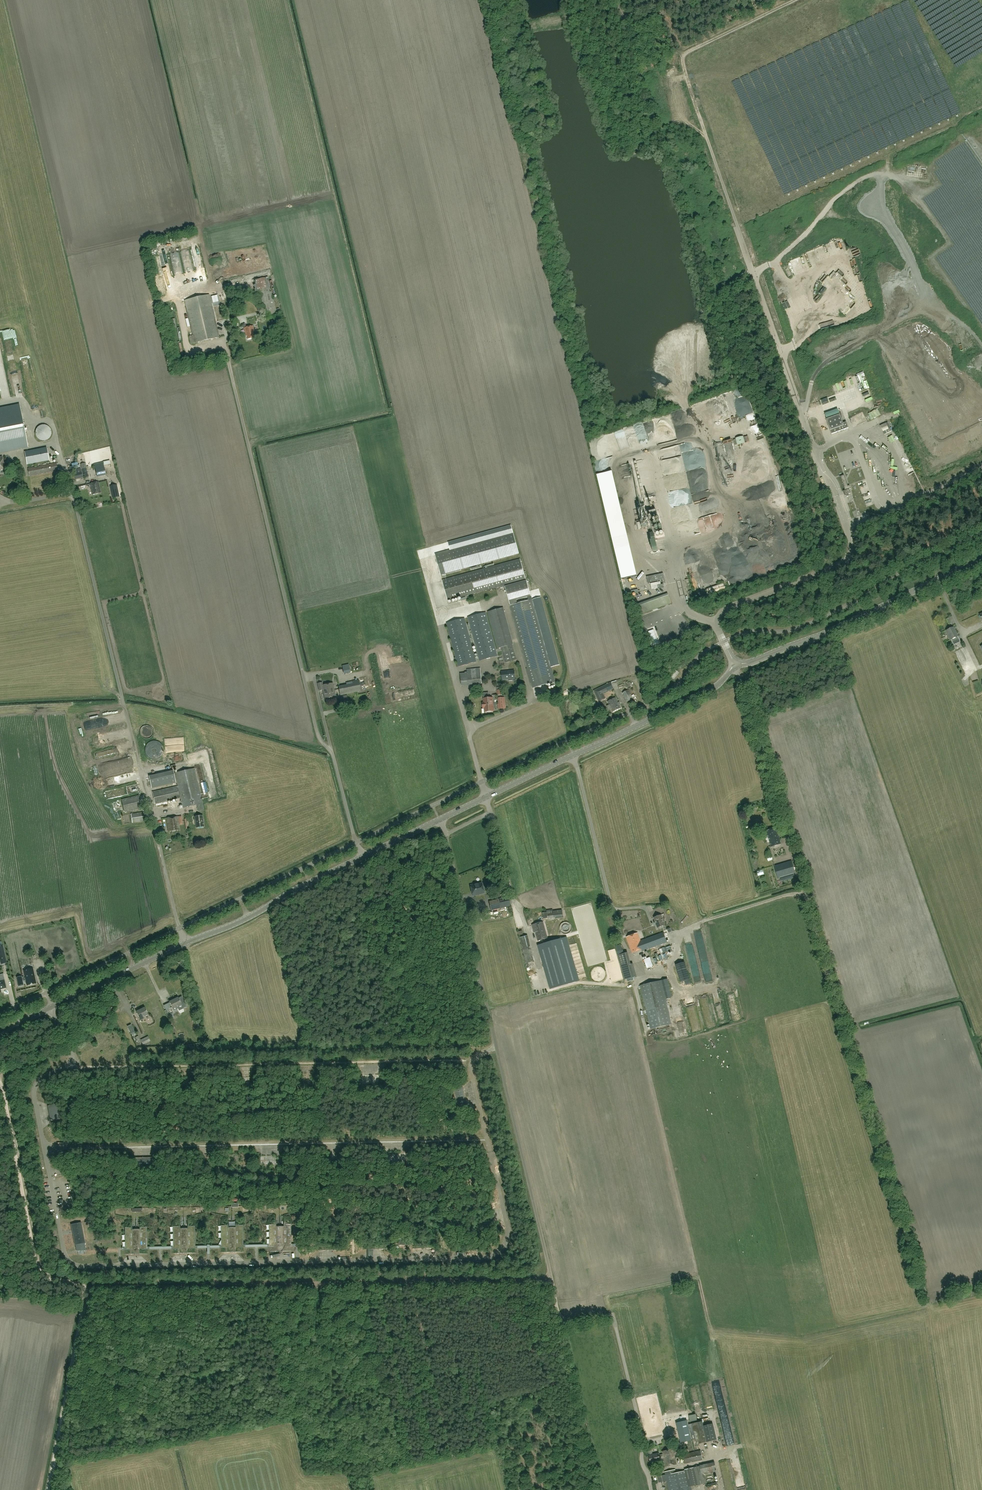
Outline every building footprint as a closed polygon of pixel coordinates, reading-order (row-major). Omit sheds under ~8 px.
[(165,275),(172,273),(167,254),(160,255),(165,275)] [(816,264),(814,258),(811,259),(809,254),(804,256),(808,267),(816,264)] [(182,269),(179,255),(172,257),(175,270),(182,269)] [(273,301),(270,289),(249,293),(250,298),(259,296),(264,319),(277,316),(273,300),(273,301)] [(219,337),(209,295),(185,300),(195,343),(219,337)] [(775,309),(772,310),(776,323),(780,322),(775,309)] [(244,328),(246,336),(247,336),(248,339),(255,338),(253,331),(254,331),(253,326),(244,328)] [(25,431),(19,405),(0,409),(0,453),(28,447),(25,431)] [(838,407),(825,412),(827,416),(840,412),(838,407)] [(843,424),(840,415),(827,419),(832,434),(849,428),(847,422),(843,424)] [(858,418),(855,418),(856,421),(854,422),(855,425),(864,422),(861,415),(857,416),(858,418)] [(888,429),(886,423),(880,426),(883,432),(884,434),(887,433),(892,431),(890,428),(888,429)] [(47,426),(45,425),(43,425),(39,426),(37,428),(36,430),(35,434),(36,437),(39,440),(43,441),(48,440),(51,436),(52,433),(51,430),(49,427),(47,426)] [(895,446),(902,443),(899,437),(892,439),(895,446)] [(46,448),(25,452),(27,464),(49,460),(46,448)] [(667,455),(666,450),(668,449),(668,448),(658,451),(661,461),(667,460),(666,456),(667,455)] [(899,466),(894,466),(895,459),(892,458),(891,468),(894,469),(893,476),(897,476),(899,466)] [(103,462),(94,464),(97,477),(106,475),(103,462)] [(56,463),(28,468),(29,476),(58,471),(56,463)] [(617,470),(598,475),(600,483),(620,478),(617,470)] [(849,489),(851,489),(851,488),(850,489),(849,486),(848,486),(844,475),(840,476),(845,490),(844,491),(845,495),(846,495),(847,497),(849,496),(849,494),(851,493),(849,489)] [(93,495),(101,493),(98,482),(90,484),(93,495)] [(120,491),(118,485),(110,486),(113,498),(118,497),(117,492),(120,491)] [(450,550),(513,533),(511,525),(448,542),(450,550)] [(450,550),(435,554),(441,574),(518,553),(513,533),(450,550)] [(612,539),(614,549),(629,545),(627,536),(612,539)] [(702,536),(688,539),(689,546),(692,545),(693,549),(695,548),(694,546),(695,546),(695,541),(698,541),(698,543),(696,543),(697,547),(702,546),(700,540),(702,540),(702,536)] [(520,559),(442,580),(448,600),(526,579),(520,559)] [(628,572),(637,569),(634,561),(626,563),(628,572)] [(633,589),(645,586),(644,579),(641,580),(639,570),(629,572),(633,589)] [(657,583),(650,585),(651,590),(658,589),(658,586),(661,585),(660,583),(658,583),(658,582),(662,581),(662,584),(665,583),(663,574),(646,578),(648,584),(657,582),(657,583)] [(528,601),(532,600),(526,580),(505,586),(510,606),(517,604),(516,600),(527,597),(528,601)] [(725,583),(707,588),(708,593),(726,589),(725,583)] [(668,593),(663,595),(667,605),(671,604),(668,593)] [(541,597),(532,600),(550,668),(551,668),(560,665),(541,597)] [(510,606),(527,669),(526,669),(530,683),(531,683),(533,688),(539,687),(541,687),(541,686),(546,685),(548,685),(548,684),(555,682),(551,668),(550,668),(532,600),(528,601),(517,604),(510,606)] [(512,644),(513,644),(503,608),(488,612),(498,648),(501,647),(512,644)] [(497,656),(486,612),(468,617),(480,661),(497,656)] [(650,613),(646,614),(650,626),(654,624),(650,613)] [(476,662),(464,618),(447,623),(458,667),(476,662)] [(951,640),(954,645),(956,644),(953,639),(958,636),(954,627),(946,631),(951,640)] [(967,637),(970,643),(981,638),(981,630),(967,637)] [(512,644),(501,647),(505,663),(516,660),(512,644)] [(482,684),(482,682),(481,668),(467,670),(467,673),(460,674),(461,686),(482,684)] [(514,671),(501,672),(502,680),(508,679),(508,680),(509,681),(512,680),(513,680),(513,679),(515,679),(514,671)] [(347,687),(339,688),(340,695),(354,692),(361,691),(360,684),(359,680),(352,682),(346,683),(347,687)] [(319,691),(323,690),(326,699),(336,697),(333,683),(323,685),(322,683),(318,684),(319,691)] [(594,691),(599,701),(604,699),(601,693),(612,688),(610,683),(594,691)] [(629,690),(622,693),(627,702),(633,699),(629,690)] [(485,712),(494,711),(493,698),(484,699),(484,703),(482,703),(483,708),(486,708),(487,712),(485,712)] [(613,712),(621,708),(616,698),(607,701),(613,712)] [(142,737),(144,739),(147,739),(149,739),(152,737),(153,735),(153,732),(153,730),(151,728),(149,726),(147,726),(144,726),(142,728),(140,730),(140,733),(140,735),(142,737)] [(147,756),(150,758),(153,759),(156,759),(159,758),(161,756),(163,754),(164,751),(164,748),(163,745),(161,743),(159,741),(156,741),(153,741),(150,741),(148,743),(146,745),(145,748),(145,751),(146,754),(147,756)] [(183,808),(197,805),(198,812),(204,810),(203,803),(194,768),(175,773),(178,786),(183,808)] [(174,771),(149,776),(152,788),(176,783),(174,771)] [(177,786),(153,792),(155,804),(180,798),(177,786)] [(139,796),(122,800),(125,812),(142,808),(139,796)] [(144,821),(143,813),(131,814),(132,823),(144,821)] [(204,827),(203,816),(195,817),(196,828),(204,827)] [(169,832),(180,830),(178,817),(167,818),(169,832)] [(781,844),(776,828),(766,830),(771,847),(781,844)] [(796,873),(792,861),(775,867),(778,878),(796,873)] [(470,886),(473,896),(484,893),(482,883),(475,885),(475,884),(471,885),(471,886),(470,886)] [(491,910),(506,907),(510,906),(509,898),(499,900),(499,899),(491,901),(489,901),(490,905),(491,910)] [(548,918),(554,917),(563,916),(562,910),(547,912),(548,918)] [(657,928),(665,925),(661,915),(654,918),(657,928)] [(548,938),(547,937),(543,922),(532,925),(534,933),(535,932),(538,941),(548,938)] [(667,942),(663,932),(641,940),(638,933),(626,937),(632,953),(642,949),(642,951),(667,942)] [(531,947),(528,936),(520,938),(522,949),(531,947)] [(555,941),(538,946),(548,983),(550,990),(579,982),(567,938),(555,941)] [(644,960),(647,968),(661,963),(655,948),(648,950),(650,957),(644,960)] [(696,948),(689,949),(694,974),(700,973),(696,948)] [(621,966),(630,964),(627,953),(618,955),(621,966)] [(681,982),(690,979),(684,961),(675,964),(681,982)] [(22,976),(16,977),(18,986),(24,985),(23,981),(26,980),(27,985),(36,983),(33,969),(24,971),(26,978),(24,978),(24,977),(22,977),(22,976)] [(671,1024),(668,1007),(661,981),(641,985),(647,1012),(651,1029),(671,1024)] [(177,998),(170,1001),(174,1011),(178,1009),(177,1007),(181,1005),(177,998)] [(136,1011),(141,1021),(145,1019),(144,1017),(147,1015),(144,1008),(136,1011)] [(136,1034),(135,1032),(131,1025),(127,1027),(131,1034),(132,1036),(136,1034)] [(140,1040),(143,1045),(150,1041),(148,1036),(140,1040)] [(467,1106),(462,1086),(452,1088),(457,1108),(467,1106)] [(48,1106),(51,1120),(60,1118),(58,1104),(48,1106)] [(153,1158),(133,1158),(133,1168),(153,1168),(153,1158)] [(275,1160),(266,1160),(266,1168),(280,1168),(280,1161),(275,1161),(275,1160)] [(85,1243),(81,1223),(71,1225),(75,1245),(76,1251),(77,1251),(77,1250),(85,1249),(86,1251),(85,1243)] [(277,1225),(270,1225),(270,1245),(257,1245),(257,1248),(268,1247),(275,1247),(275,1251),(269,1251),(269,1252),(294,1251),(287,1251),(287,1247),(294,1247),(292,1247),(292,1245),(294,1245),(294,1244),(292,1244),(292,1224),(284,1225),(284,1227),(277,1227),(277,1225)] [(250,1248),(257,1248),(257,1245),(244,1245),(243,1225),(236,1225),(236,1228),(229,1228),(229,1225),(221,1226),(222,1246),(209,1246),(209,1248),(227,1248),(227,1252),(220,1252),(220,1253),(245,1252),(238,1252),(238,1248),(250,1248)] [(209,1248),(209,1246),(196,1246),(195,1226),(188,1226),(188,1228),(181,1229),(181,1226),(173,1226),(173,1246),(160,1247),(160,1249),(179,1249),(179,1253),(172,1253),(197,1253),(190,1253),(190,1249),(209,1248)] [(153,1249),(160,1249),(160,1247),(147,1247),(147,1227),(140,1227),(140,1229),(133,1229),(133,1227),(125,1227),(125,1247),(124,1247),(124,1248),(125,1247),(125,1250),(124,1250),(131,1250),(131,1254),(124,1254),(149,1254),(149,1253),(142,1253),(142,1249),(153,1249)] [(693,1439),(696,1438),(697,1444),(708,1442),(704,1426),(703,1421),(689,1425),(693,1439)] [(681,1444),(693,1441),(690,1431),(678,1433),(681,1444)] [(666,1466),(676,1464),(673,1449),(662,1452),(663,1454),(664,1458),(666,1466)] [(682,1454),(685,1464),(703,1460),(701,1450),(682,1454)] [(660,1458),(664,1458),(663,1454),(659,1455),(658,1453),(650,1455),(651,1463),(652,1463),(653,1465),(661,1463),(660,1458)] [(691,1487),(695,1486),(707,1483),(703,1465),(684,1469),(685,1471),(676,1473),(675,1469),(665,1471),(669,1489),(692,1489),(691,1487)]
